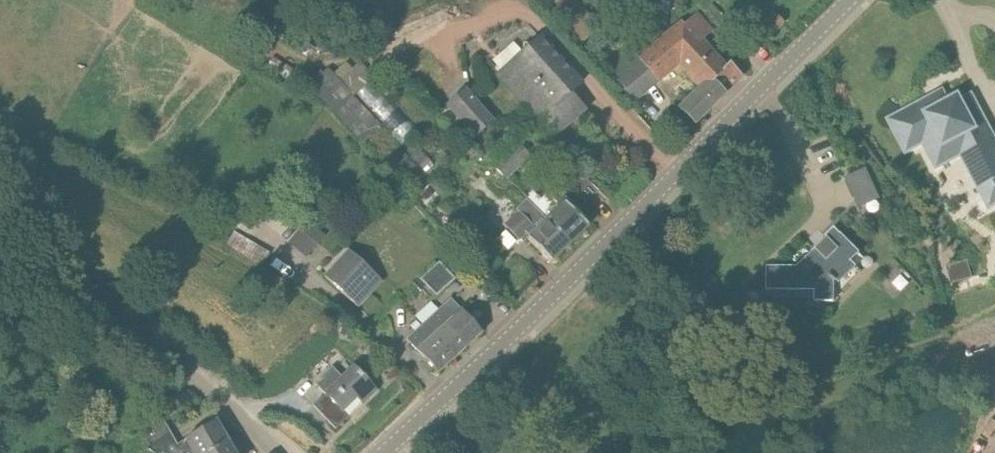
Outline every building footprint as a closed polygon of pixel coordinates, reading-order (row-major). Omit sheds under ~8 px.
[(549,8),(582,44),(600,27),(577,1),(570,7),(563,0),(558,0),(549,8)] [(719,14),(720,13),(711,3),(704,8),(723,29),(728,25),(719,14)] [(697,44),(714,30),(698,13),(685,24),(681,20),(637,57),(657,81),(679,62),(678,60),(697,44)] [(763,27),(775,40),(780,35),(767,22),(763,27)] [(502,71),(499,73),(540,119),(554,135),(578,114),(564,98),(571,92),(580,84),(540,37),(531,45),(525,43),(521,42),(522,46),(522,53),(502,71)] [(633,53),(610,72),(632,99),(634,97),(635,99),(644,91),(656,81),(657,81),(637,57),(633,53)] [(703,88),(679,111),(690,122),(692,124),(707,109),(723,93),(741,75),(729,63),(721,70),(706,54),(687,71),(703,88)] [(293,70),(272,58),(267,68),(288,79),(293,70)] [(380,125),(340,81),(327,68),(322,72),(319,69),(316,72),(314,70),(313,70),(311,68),(309,70),(307,69),(300,76),(320,99),(362,143),(380,125)] [(495,122),(466,88),(445,106),(475,139),(495,122)] [(885,118),(905,155),(922,146),(935,170),(960,157),(980,195),(986,192),(994,187),(994,133),(973,90),(962,96),(951,102),(931,112),(923,98),(885,118)] [(527,132),(533,138),(541,130),(535,124),(527,132)] [(494,166),(506,178),(529,156),(517,143),(493,166),(494,166)] [(409,154),(420,165),(427,159),(416,147),(409,154)] [(384,165),(392,173),(408,158),(401,150),(384,165)] [(578,168),(565,181),(585,203),(599,190),(578,168)] [(854,199),(873,191),(862,169),(844,177),(854,199)] [(255,189),(262,195),(268,187),(262,182),(255,189)] [(426,188),(419,194),(417,195),(425,204),(436,194),(428,186),(426,188)] [(587,225),(565,202),(568,199),(554,186),(541,199),(532,191),(525,197),(569,243),(587,225)] [(508,228),(498,238),(508,249),(518,240),(519,240),(526,233),(530,237),(528,239),(550,262),(569,243),(525,197),(525,198),(526,200),(516,210),(518,212),(504,225),(508,228)] [(308,220),(288,243),(306,258),(326,236),(308,220)] [(464,224),(457,230),(469,245),(476,239),(464,224)] [(767,266),(767,288),(816,289),(816,301),(835,301),(835,297),(835,281),(843,289),(847,286),(858,275),(862,272),(852,261),(860,253),(834,227),(825,236),(827,237),(797,266),(767,266)] [(213,237),(262,267),(270,253),(234,231),(231,237),(218,229),(213,237)] [(347,249),(323,276),(341,292),(351,301),(375,275),(365,266),(347,249)] [(972,277),(967,260),(946,266),(951,283),(972,277)] [(440,261),(420,279),(418,277),(416,275),(412,279),(422,289),(429,295),(433,291),(438,295),(456,278),(440,261)] [(429,318),(460,352),(482,332),(451,299),(429,318)] [(416,349),(417,351),(419,352),(424,358),(437,373),(460,352),(429,318),(421,326),(416,321),(410,326),(415,331),(407,339),(416,349)] [(340,334),(353,338),(355,328),(343,325),(340,334)] [(316,383),(326,394),(313,405),(336,429),(349,416),(343,410),(357,397),(362,403),(376,390),(353,367),(342,378),(332,368),(316,383)] [(178,443),(163,417),(141,431),(149,445),(147,446),(156,452),(207,452),(227,441),(215,421),(178,443)] [(227,441),(207,452),(234,452),(227,441)]
